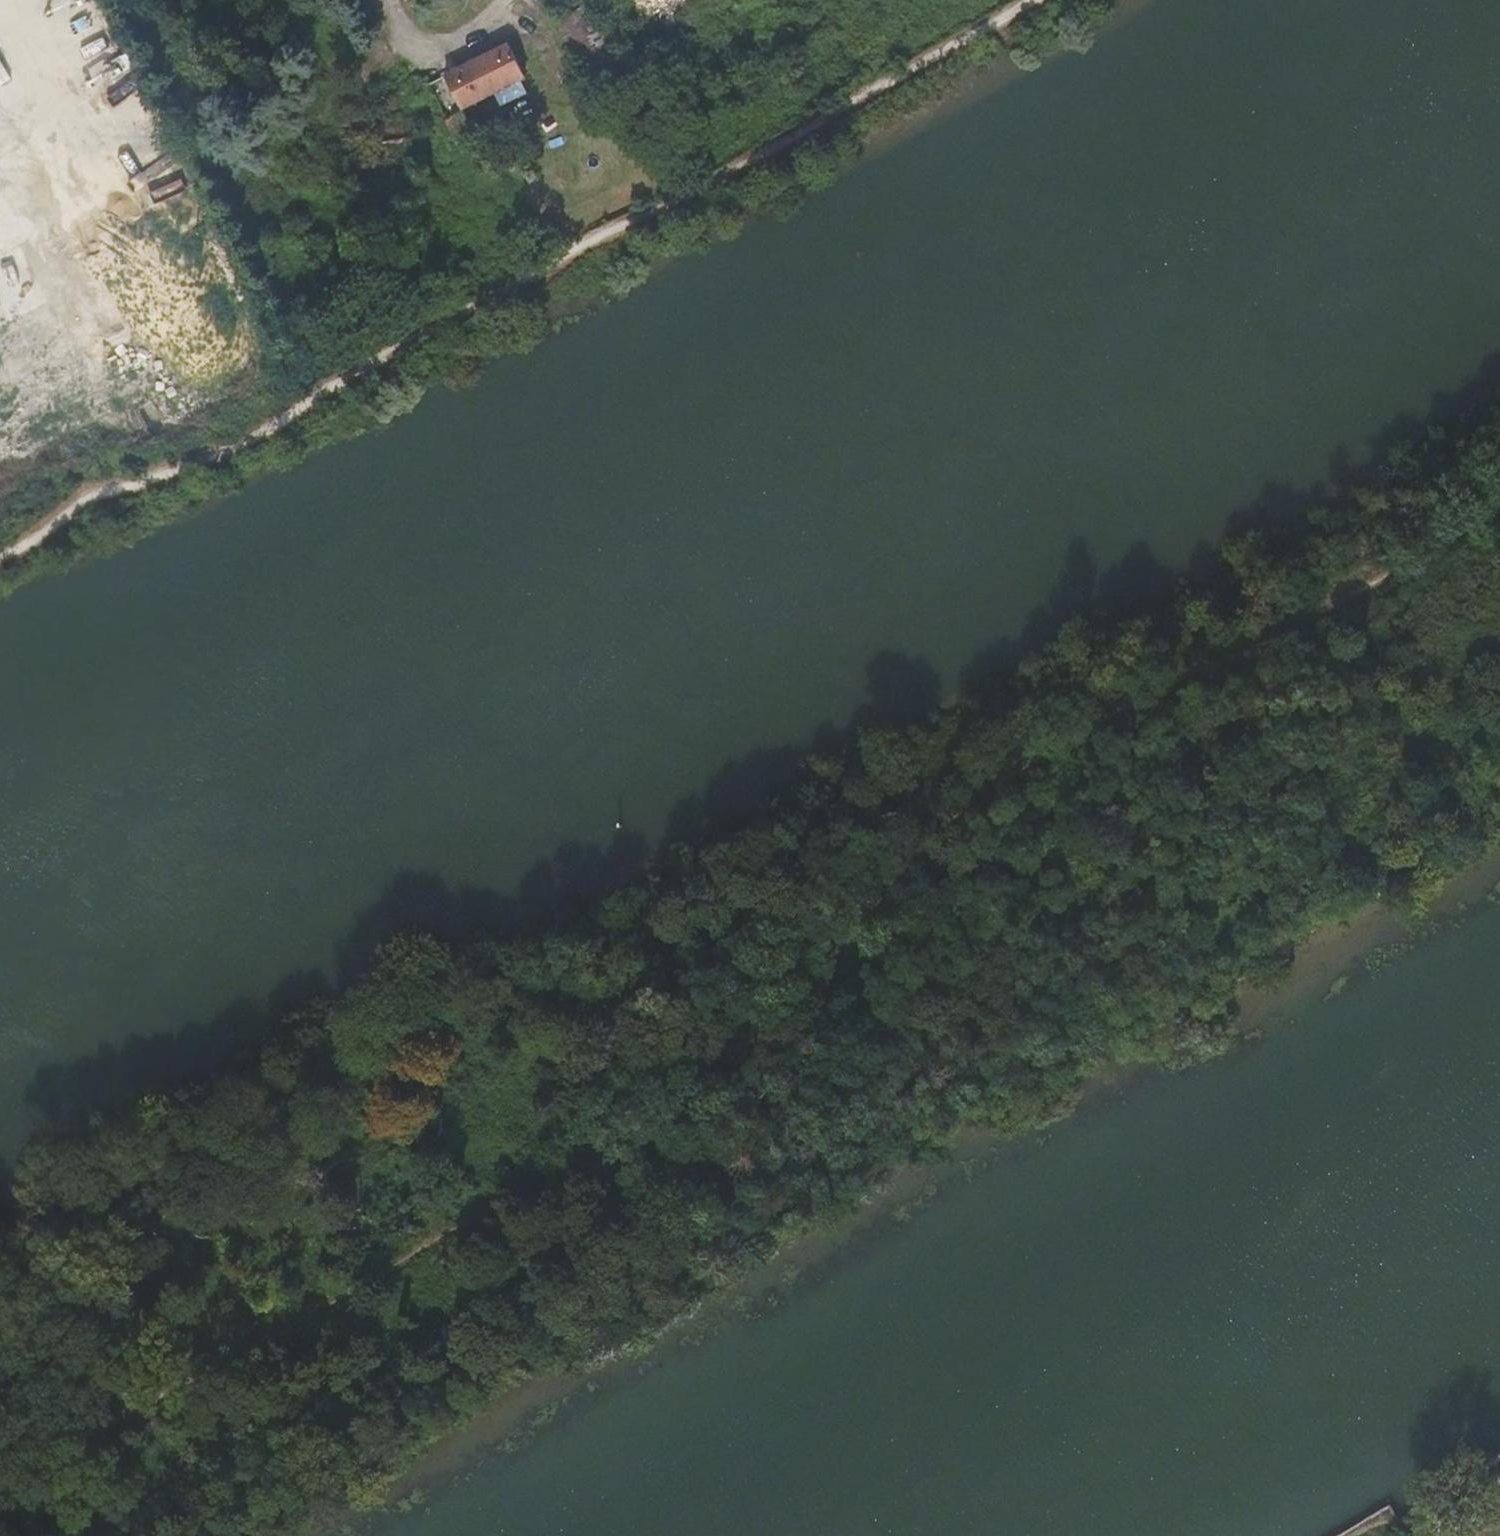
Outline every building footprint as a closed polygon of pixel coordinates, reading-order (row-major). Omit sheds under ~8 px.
[(593,2),(557,21),(601,108),(638,90),(593,2)] [(526,77),(509,43),(445,75),(462,109),(526,77)] [(474,177),(493,167),(463,111),(445,120),(474,177)] [(20,246),(0,256),(0,326),(48,303),(21,246),(20,246)]
